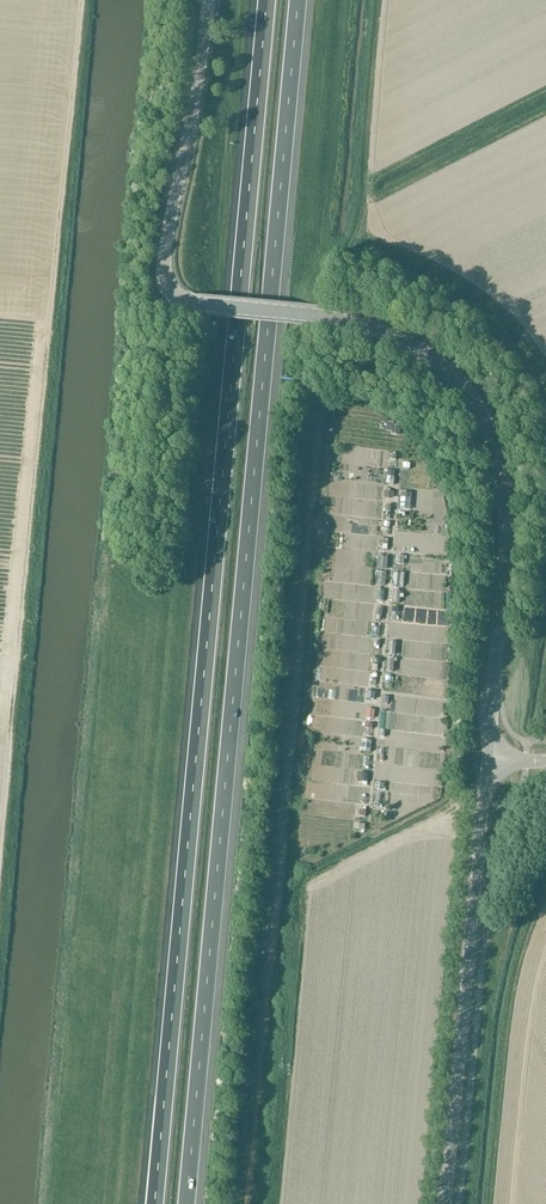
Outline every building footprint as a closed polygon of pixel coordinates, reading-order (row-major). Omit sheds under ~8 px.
[(393,451),(395,437),(380,436),(378,449),(393,451)] [(387,485),(388,475),(380,475),(380,485),(387,485)]
